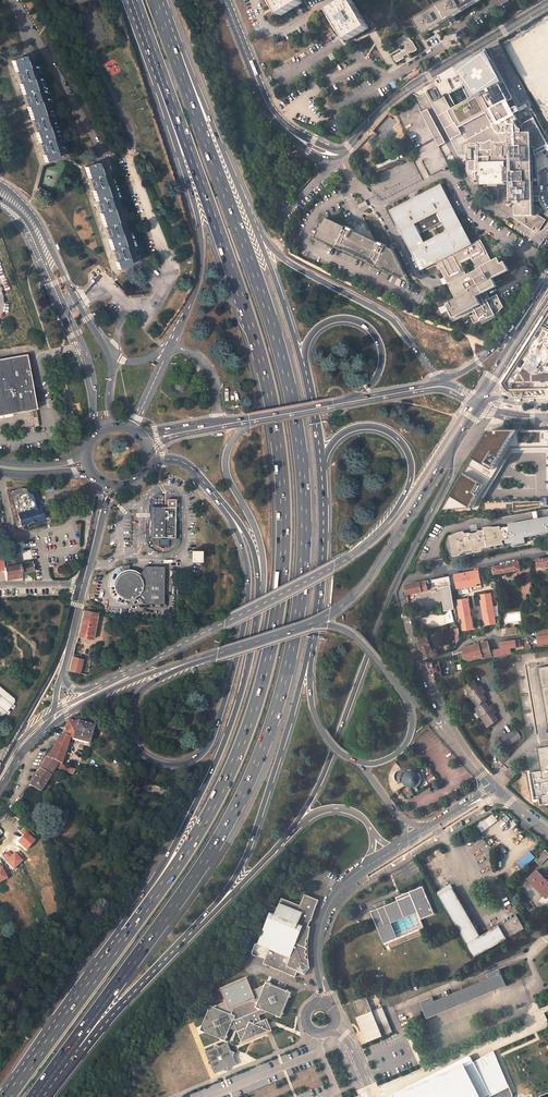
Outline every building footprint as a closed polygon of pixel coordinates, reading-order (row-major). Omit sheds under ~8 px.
[(278,6),(276,8),(281,16),(303,3),(301,0),(274,0),(278,6)] [(359,14),(361,13),(360,13),(359,14),(354,7),(356,6),(352,0),(347,0),(329,11),(334,20),(336,19),(340,25),(338,26),(339,27),(341,25),(345,32),(343,33),(348,41),(370,28),(364,20),(363,21),(359,14)] [(442,4),(448,15),(451,13),(453,17),(482,0),(449,0),(442,4)] [(448,15),(442,4),(434,9),(440,20),(437,21),(440,25),(453,17),(451,13),(448,15)] [(434,9),(415,20),(423,35),(440,25),(437,21),(440,20),(434,9)] [(412,41),(407,34),(398,40),(398,41),(397,41),(400,47),(403,45),(404,48),(408,56),(416,51),(412,45),(414,43),(412,41)] [(424,88),(450,140),(459,156),(466,156),(466,161),(463,161),(463,163),(466,163),(467,171),(473,183),(480,183),(480,184),(506,184),(506,183),(510,182),(511,202),(516,201),(517,212),(514,217),(532,229),(534,226),(540,230),(546,219),(534,211),(534,207),(534,201),(539,201),(538,193),(538,186),(533,186),(532,153),(532,147),(545,141),(533,119),(520,125),(517,120),(515,115),(520,112),(488,50),(473,59),(424,88)] [(401,52),(393,57),(397,62),(401,60),(402,62),(404,60),(403,59),(404,58),(401,52)] [(25,61),(23,57),(12,60),(16,71),(15,72),(18,84),(20,83),(23,94),(22,95),(26,106),(27,106),(31,120),(30,120),(34,131),(35,131),(39,142),(38,143),(41,154),(43,154),(45,161),(51,159),(51,158),(56,156),(50,139),(49,139),(46,128),(47,127),(43,116),(42,116),(40,110),(41,109),(39,109),(37,103),(38,102),(35,91),(33,91),(30,80),(31,79),(27,68),(26,69),(24,62),(25,61)] [(311,94),(319,90),(316,83),(308,86),(311,93),(311,94)] [(414,164),(422,180),(449,166),(416,103),(397,112),(418,154),(417,155),(415,156),(414,158),(413,160),(413,163),(414,164)] [(445,143),(428,109),(421,113),(439,146),(445,143)] [(387,113),(371,129),(374,132),(378,136),(394,121),(388,114),(387,113)] [(398,129),(393,131),(395,137),(394,137),(397,142),(403,139),(398,129)] [(545,141),(532,147),(532,153),(536,160),(543,156),(547,153),(547,146),(545,141)] [(97,163),(85,167),(88,178),(87,178),(91,190),(92,189),(96,201),(94,201),(98,213),(99,212),(104,226),(103,227),(106,238),(108,238),(111,249),(110,250),(114,261),(115,261),(117,268),(123,266),(123,264),(128,263),(123,246),(122,246),(118,234),(119,234),(116,223),(114,223),(112,216),(114,216),(113,215),(112,216),(110,209),(111,209),(108,197),(106,198),(103,186),(104,186),(100,175),(99,175),(97,168),(98,168),(97,163)] [(365,242),(351,235),(354,231),(354,229),(351,227),(347,226),(347,227),(326,217),(316,237),(337,247),(338,246),(344,249),(343,250),(370,263),(371,262),(377,265),(377,266),(411,283),(394,250),(386,246),(387,245),(380,242),(380,243),(378,248),(365,242)] [(351,235),(365,242),(378,248),(380,243),(367,237),(354,231),(351,235)] [(457,299),(470,292),(465,283),(485,273),(482,267),(492,261),(486,250),(481,240),(472,244),(438,262),(447,279),(457,299)] [(477,296),(480,294),(497,286),(493,278),(509,270),(505,262),(502,263),(499,258),(492,261),(482,267),(485,273),(465,283),(470,292),(457,299),(449,303),(451,307),(448,309),(453,318),(481,303),(477,296)] [(451,307),(449,303),(439,308),(442,314),(447,311),(453,322),(473,312),(474,314),(471,316),(474,323),(496,315),(504,307),(497,295),(484,301),(482,298),(480,294),(477,296),(481,303),(453,318),(448,309),(451,307)] [(504,380),(509,388),(521,388),(539,388),(547,388),(547,365),(543,365),(547,357),(547,314),(504,380)] [(154,326),(161,331),(164,326),(158,322),(154,326)] [(0,358),(0,415),(36,408),(26,354),(0,358)] [(179,383),(176,386),(176,390),(180,391),(184,388),(183,384),(179,383)] [(25,420),(25,427),(38,426),(37,411),(30,411),(31,420),(25,420)] [(490,431),(442,510),(476,507),(512,447),(547,447),(547,430),(490,431)] [(24,487),(12,491),(18,514),(20,513),(23,525),(47,519),(44,506),(42,507),(42,505),(44,505),(45,503),(44,500),(42,499),(40,499),(38,489),(30,491),(29,487),(24,487)] [(177,508),(154,507),(153,537),(176,537),(177,508)] [(481,548),(502,544),(503,544),(502,539),(505,539),(506,541),(509,541),(509,538),(512,538),(513,544),(525,541),(525,539),(531,538),(531,537),(535,535),(539,534),(540,534),(543,534),(544,532),(545,531),(545,528),(545,525),(545,524),(543,522),(536,523),(535,519),(531,520),(527,522),(524,522),(522,522),(510,524),(510,526),(501,527),(501,526),(496,526),(493,525),(484,527),(485,529),(480,530),(477,529),(475,529),(472,530),(471,531),(470,531),(465,532),(464,530),(460,530),(455,534),(449,535),(453,556),(461,555),(461,553),(464,553),(464,550),(472,549),(473,552),(475,552),(477,552),(480,551),(482,550),(481,548)] [(3,554),(4,565),(5,569),(7,580),(23,580),(21,572),(34,570),(32,561),(20,563),(18,551),(3,554)] [(199,551),(187,551),(187,562),(199,562),(199,551)] [(537,567),(547,565),(547,558),(540,559),(540,558),(536,559),(537,567)] [(520,570),(520,564),(521,564),(521,561),(515,562),(493,567),(493,574),(520,570)] [(163,566),(148,566),(142,575),(138,572),(132,571),(127,572),(122,574),(119,579),(118,585),(118,589),(122,594),(127,597),(132,598),(137,598),(141,595),(148,604),(163,604),(163,566)] [(481,585),(478,570),(454,575),(457,589),(462,588),(463,590),(467,589),(467,588),(481,585)] [(406,595),(442,588),(445,611),(455,609),(449,576),(404,585),(406,595)] [(482,619),(483,625),(495,623),(490,593),(478,595),(479,602),(481,601),(484,619),(482,619)] [(468,599),(456,601),(457,607),(458,607),(461,622),(460,623),(461,631),(473,629),(468,599)] [(78,636),(92,639),(98,614),(83,612),(78,636)] [(516,632),(516,627),(501,630),(502,637),(519,634),(519,631),(516,632)] [(436,650),(431,651),(426,634),(418,636),(421,648),(425,659),(434,655),(435,656),(438,654),(436,650)] [(488,641),(463,648),(466,659),(469,660),(482,657),(482,659),(492,657),(488,641)] [(80,673),(83,659),(77,658),(72,657),(69,671),(80,673)] [(540,668),(547,718),(547,667),(540,668)] [(474,682),(464,689),(474,703),(476,702),(480,706),(478,708),(480,711),(478,713),(490,729),(499,722),(494,715),(497,713),(492,706),(489,708),(486,702),(487,701),(483,696),(486,694),(481,686),(478,688),(474,682)] [(4,715),(6,713),(8,715),(11,711),(8,709),(10,707),(13,709),(15,706),(13,704),(15,701),(10,697),(12,696),(0,686),(0,711),(4,715)] [(71,737),(73,738),(77,723),(74,722),(67,721),(62,734),(71,737)] [(73,738),(89,744),(93,726),(77,721),(77,723),(73,738)] [(515,729),(500,739),(505,747),(520,736),(515,729)] [(61,734),(49,755),(47,754),(46,756),(61,762),(71,737),(62,734),(61,734)] [(539,750),(544,779),(547,778),(547,748),(539,750)] [(38,770),(49,776),(55,766),(74,775),(75,770),(66,766),(60,763),(61,762),(46,756),(38,770)] [(514,771),(510,768),(508,770),(504,775),(508,778),(514,771)] [(410,785),(411,787),(413,788),(414,789),(416,790),(418,790),(419,790),(421,789),(422,788),(423,787),(424,786),(425,784),(425,782),(425,780),(425,779),(424,777),(423,775),(421,774),(420,774),(421,769),(419,769),(417,769),(415,769),(413,770),(412,770),(410,772),(408,773),(407,774),(406,776),(406,777),(405,780),(405,782),(409,782),(409,784),(410,785)] [(45,782),(49,776),(38,770),(34,776),(45,782)] [(508,778),(511,781),(517,774),(514,771),(508,778)] [(39,792),(42,787),(48,791),(51,786),(45,782),(34,776),(29,786),(39,792)] [(21,823),(26,816),(21,811),(20,813),(16,810),(12,815),(21,823)] [(499,816),(487,828),(494,835),(506,822),(499,816)] [(545,850),(542,847),(536,852),(539,855),(545,850)] [(547,856),(547,850),(546,848),(545,850),(539,855),(536,859),(540,863),(547,856)] [(523,868),(535,857),(529,851),(517,862),(523,868)] [(547,907),(547,879),(537,869),(528,877),(545,894),(540,899),(547,907)] [(481,934),(452,883),(439,891),(475,956),(525,927),(517,914),(481,934)] [(306,947),(308,942),(306,941),(307,937),(310,938),(311,929),(309,929),(311,923),(312,923),(314,916),(316,911),(320,901),(302,895),(298,906),(279,900),(276,910),(269,907),(268,908),(267,909),(266,910),(267,911),(268,912),(271,913),(271,915),(269,914),(257,946),(269,950),(263,966),(295,977),(298,971),(299,972),(299,973),(306,975),(309,968),(311,969),(310,959),(307,957),(308,953),(306,953),(308,948),(306,947)] [(372,912),(385,944),(425,927),(412,896),(400,901),(399,898),(395,899),(396,902),(383,908),(382,906),(380,907),(381,909),(372,912)] [(432,995),(421,1000),(428,1016),(506,985),(500,969),(489,973),(490,977),(434,999),(432,995)] [(435,974),(422,979),(426,988),(438,983),(435,974)] [(240,1044),(241,1046),(272,1032),(271,1030),(269,1031),(267,1026),(264,1020),(260,1022),(257,1016),(267,1012),(274,1015),(275,1017),(277,1016),(279,1017),(280,1015),(282,1014),(281,1012),(287,998),(286,997),(289,996),(288,994),(289,992),(287,991),(286,989),(283,990),(269,984),(268,982),(266,983),(264,983),(263,984),(261,985),(262,987),(252,990),(245,977),(220,988),(225,1002),(220,1004),(213,1007),(212,1007),(209,1006),(206,1010),(204,1011),(205,1013),(200,1027),(198,1028),(199,1030),(198,1032),(200,1033),(201,1036),(204,1034),(217,1040),(218,1043),(221,1041),(223,1042),(224,1040),(227,1039),(225,1036),(228,1030),(237,1033),(242,1043),(240,1044)] [(420,980),(402,987),(406,996),(423,989),(420,980)] [(360,1014),(357,1016),(367,1041),(393,1031),(383,1005),(372,1009),(367,997),(355,1001),(360,1014)] [(226,1073),(234,1055),(230,1052),(227,1046),(221,1049),(216,1046),(213,1052),(208,1054),(210,1059),(207,1065),(213,1067),(215,1073),(221,1071),(226,1073)] [(465,1062),(396,1092),(393,1096),(482,1096),(465,1062)]
